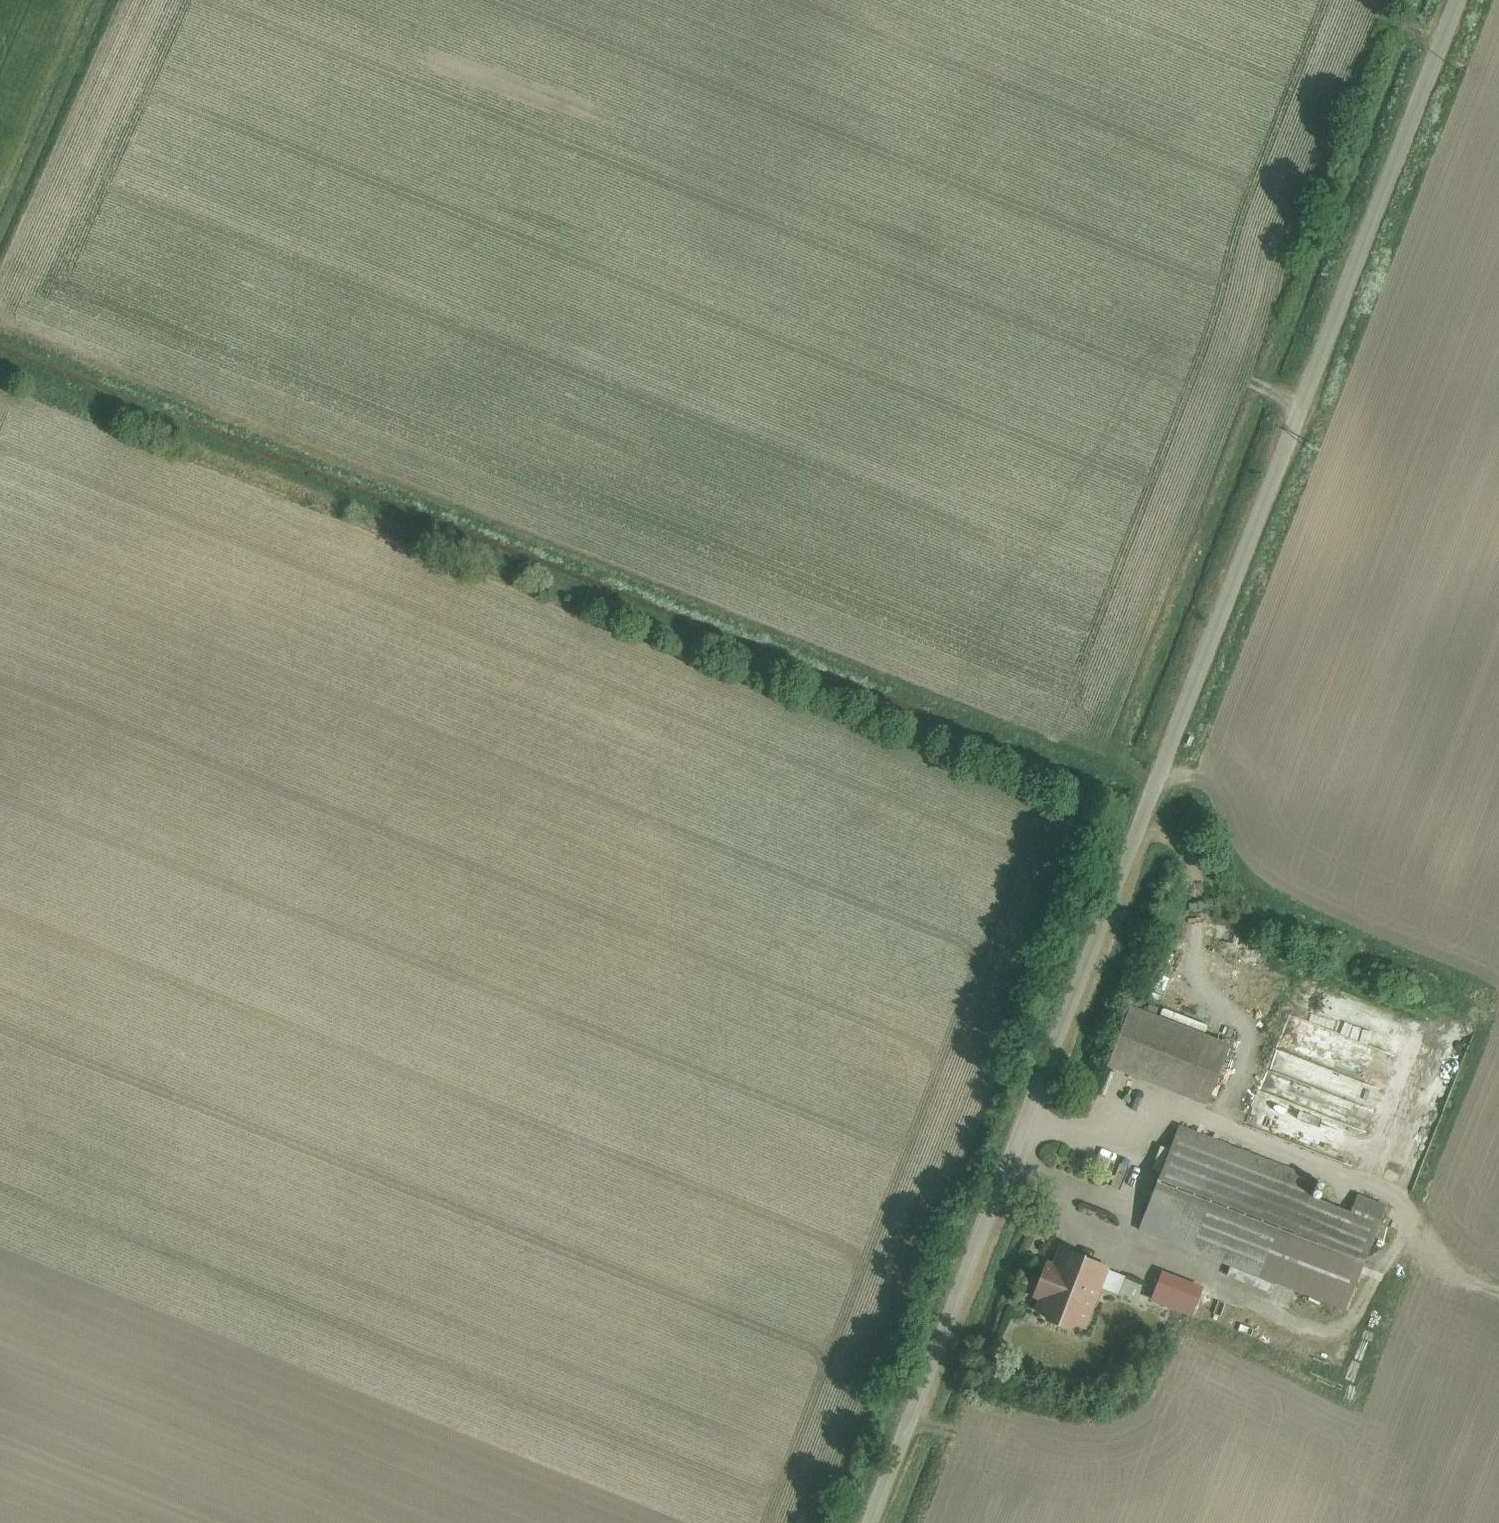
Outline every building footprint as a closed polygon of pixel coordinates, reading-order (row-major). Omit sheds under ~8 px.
[(1127,1011),(1105,1072),(1202,1107),(1224,1045),(1127,1011)] [(1361,1199),(1354,1218),(1309,1201),(1317,1183),(1177,1130),(1138,1233),(1346,1311),(1385,1208),(1361,1199)] [(1030,1316),(1080,1336),(1097,1293),(1114,1300),(1122,1282),(1055,1255),(1048,1271),(1039,1267),(1025,1302),(1034,1306),(1030,1316)] [(1154,1278),(1145,1304),(1187,1319),(1196,1292),(1154,1278)]
